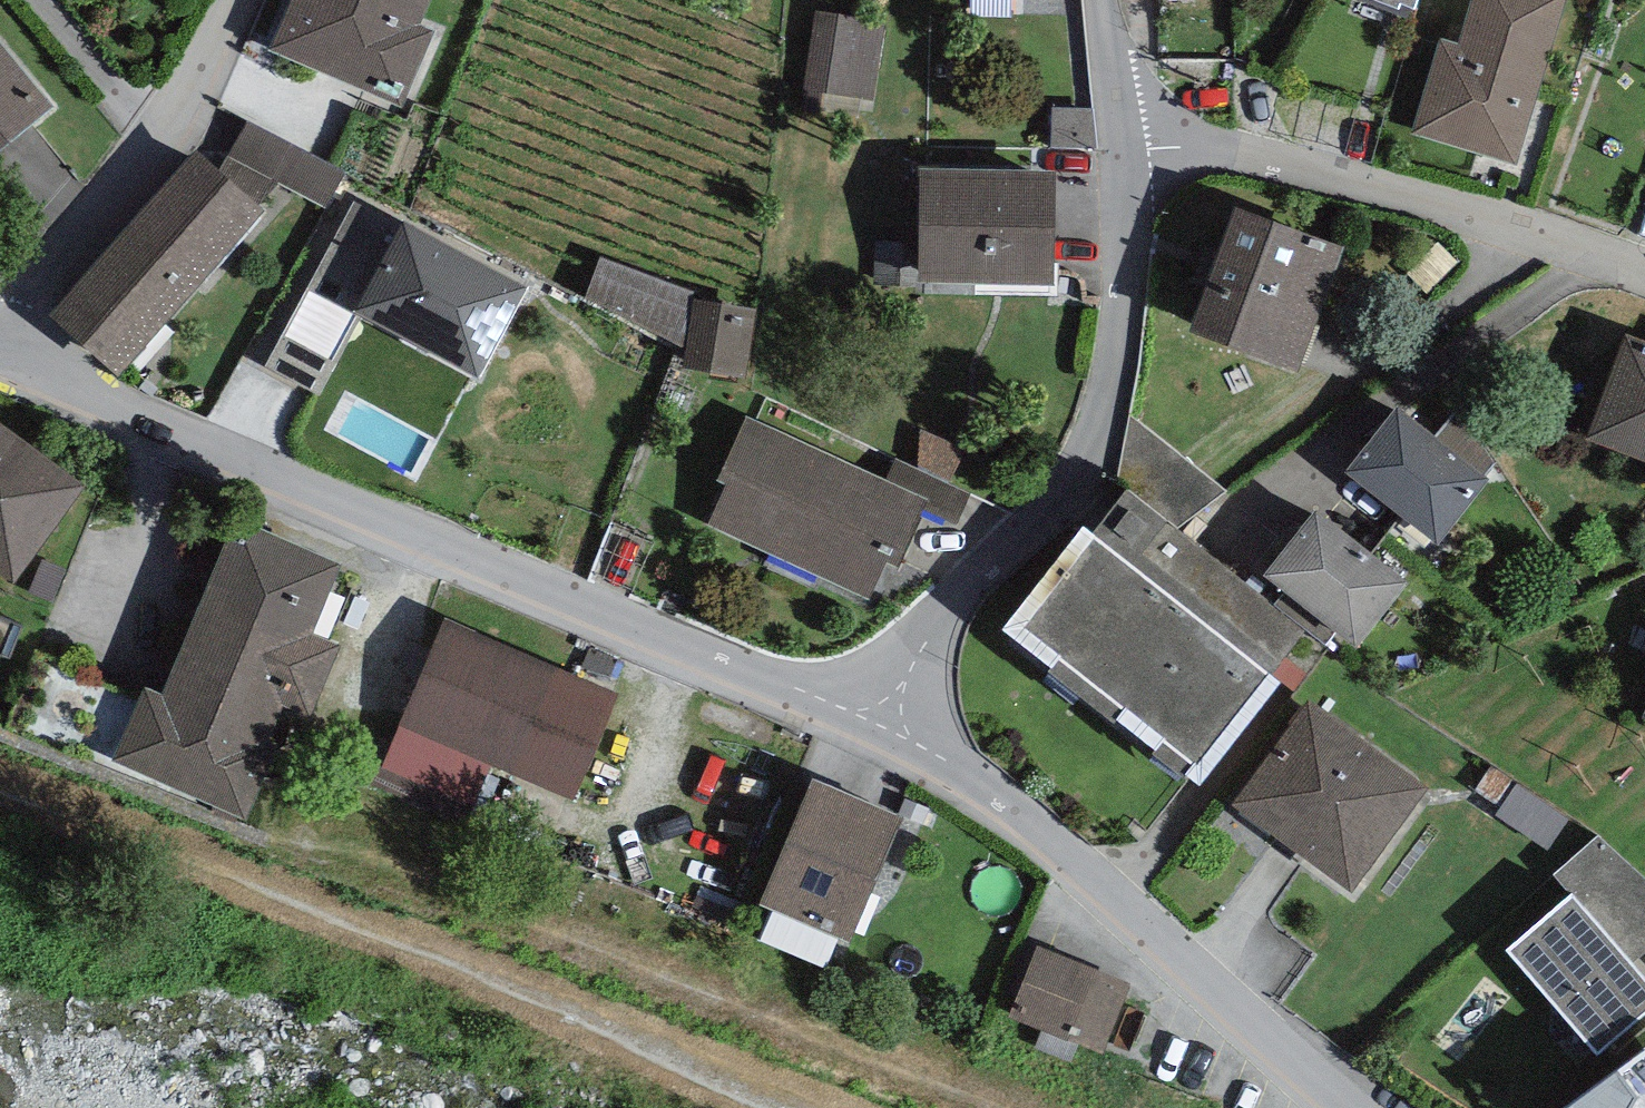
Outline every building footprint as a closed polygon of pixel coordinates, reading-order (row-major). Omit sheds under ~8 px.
[(269,46),(400,102),(433,25),(419,19),(427,0),(289,0),(269,46)] [(1458,44),(1442,40),(1415,128),(1516,158),(1563,0),(1471,0),(1458,44)] [(883,18),(815,9),(802,106),(836,110),(839,94),(872,98),(883,18)] [(53,102),(0,37),(0,145),(53,102)] [(1094,107),(1052,104),(1049,143),(1096,143),(1094,107)] [(344,168),(246,117),(227,153),(278,179),(326,204),(344,168)] [(218,164),(197,145),(48,310),(116,371),(265,205),(259,200),(218,164)] [(278,179),(227,153),(218,164),(259,200),(278,179)] [(1055,165),(921,162),(919,278),(1053,281),(1055,165)] [(319,392),(364,307),(478,366),(525,278),(404,215),(401,221),(353,196),(265,363),(319,392)] [(1342,240),(1236,200),(1190,323),(1295,363),(1342,240)] [(692,289),(600,254),(585,293),(683,344),(692,289)] [(758,305),(694,295),(684,362),(748,372),(758,305)] [(1626,327),(1586,432),(1644,455),(1644,334),(1626,327)] [(1489,471),(1397,400),(1346,465),(1439,536),(1489,471)] [(886,476),(745,411),(716,475),(727,480),(709,520),(871,594),(887,557),(899,563),(925,506),(930,495),(886,476)] [(1095,525),(1026,618),(1061,646),(1195,754),(1265,661),(1275,669),(1306,627),(1275,602),(1175,527),(1228,487),(1129,413),(1127,481),(1095,525)] [(0,418),(0,567),(12,575),(83,479),(0,418)] [(921,426),(904,459),(948,480),(965,447),(921,426)] [(896,456),(886,476),(930,495),(925,506),(956,520),(970,490),(948,480),(904,459),(896,456)] [(1407,575),(1316,502),(1263,569),(1286,587),(1275,602),(1306,627),(1326,642),(1338,627),(1355,640),(1407,575)] [(345,555),(238,509),(161,685),(146,679),(114,754),(245,811),(277,738),(267,734),(283,697),(312,709),(343,637),(315,624),(345,555)] [(1053,658),(1061,646),(1026,618),(1095,525),(1083,518),(1002,620),(1053,658)] [(0,608),(0,647),(13,651),(22,617),(0,608)] [(617,685),(444,613),(398,722),(491,760),(571,794),(617,685)] [(1433,779),(1310,692),(1231,803),(1354,890),(1433,779)] [(472,803),(491,760),(398,722),(380,765),(472,803)] [(464,823),(472,803),(380,765),(339,748),(331,768),(464,823)] [(902,812),(812,774),(759,898),(850,936),(902,812)] [(1567,859),(1595,833),(1520,781),(1500,811),(1567,859)] [(1555,871),(1572,888),(1634,958),(1644,948),(1644,872),(1599,830),(1595,833),(1567,859),(1555,871)] [(1507,944),(1595,1049),(1644,1007),(1644,971),(1634,958),(1572,888),(1507,944)] [(1130,980),(1039,943),(1011,1011),(1103,1048),(1130,980)] [(1571,1107),(1644,1107),(1644,1053),(1571,1107)]
